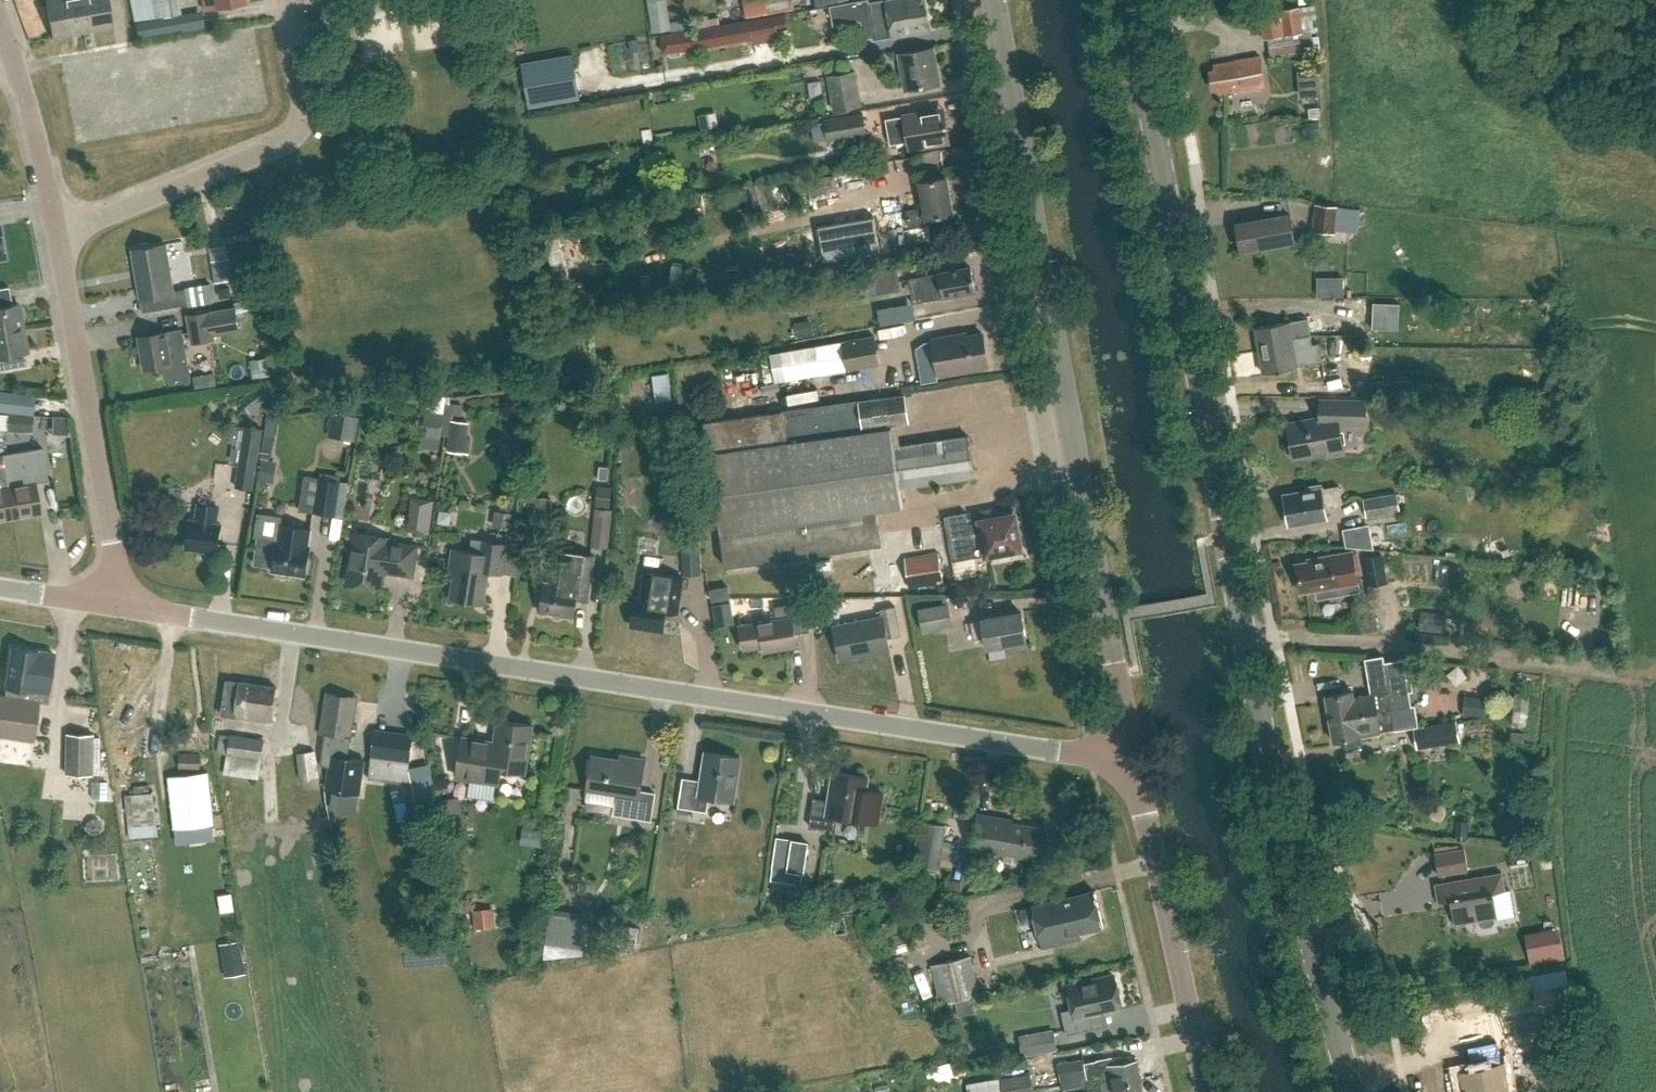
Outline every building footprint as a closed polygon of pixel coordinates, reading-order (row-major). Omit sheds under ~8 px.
[(52,37),(83,32),(77,0),(46,0),(52,37)] [(83,32),(114,26),(109,0),(77,0),(83,32)] [(137,23),(180,15),(177,0),(133,0),(137,23)] [(215,9),(245,4),(244,0),(213,0),(215,9)] [(649,1),(655,34),(672,31),(667,0),(657,0),(649,1)] [(749,19),(797,11),(795,0),(746,0),(749,19)] [(894,37),(894,38),(932,31),(926,0),(887,0),(887,1),(870,4),(870,0),(831,7),(834,20),(835,20),(840,24),(847,23),(851,18),(871,14),(872,23),(868,23),(865,28),(867,35),(870,38),(875,37),(876,40),(894,37)] [(1267,39),(1267,40),(1304,34),(1300,7),(1281,10),(1281,8),(1244,14),(1245,25),(1261,23),(1264,39),(1267,39)] [(181,15),(180,15),(137,23),(140,37),(184,29),(181,15)] [(698,46),(727,41),(779,33),(779,30),(789,28),(787,15),(724,25),(695,30),(663,35),(665,51),(698,46)] [(939,83),(933,49),(901,55),(907,89),(939,83)] [(566,56),(514,64),(522,107),(573,99),(566,56)] [(1215,70),(1211,71),(1213,88),(1218,87),(1219,93),(1262,86),(1258,58),(1215,65),(1215,70)] [(863,106),(857,71),(829,75),(835,111),(863,106)] [(941,116),(940,110),(904,116),(887,119),(891,145),(908,142),(909,149),(946,143),(945,137),(949,136),(946,116),(941,116)] [(864,114),(825,120),(828,141),(867,134),(864,114)] [(930,218),(955,214),(949,178),(923,183),(927,207),(901,211),(903,227),(931,222),(930,218)] [(1339,206),(1315,203),(1312,229),(1335,232),(1339,206)] [(1289,214),(1236,224),(1240,250),(1294,241),(1289,214)] [(818,227),(824,261),(880,251),(874,217),(818,227)] [(219,258),(237,255),(235,241),(217,244),(219,258)] [(187,299),(186,290),(174,292),(166,245),(134,250),(142,299),(152,297),(154,311),(188,305),(187,299)] [(214,261),(217,282),(234,280),(231,259),(214,261)] [(881,293),(902,290),(899,268),(877,272),(881,293)] [(977,292),(972,268),(910,279),(914,303),(977,292)] [(1327,270),(1325,286),(1349,289),(1351,273),(1327,270)] [(187,299),(188,305),(214,301),(212,286),(186,290),(187,299)] [(1374,303),(1373,328),(1398,329),(1399,304),(1374,303)] [(23,328),(19,305),(0,308),(0,332),(23,328)] [(212,313),(189,317),(194,345),(217,341),(216,336),(242,332),(238,309),(212,313)] [(810,321),(795,324),(797,336),(812,334),(810,321)] [(1289,321),(1255,327),(1260,350),(1279,346),(1279,342),(1291,339),(1291,338),(1304,335),(1304,334),(1301,321),(1289,323),(1289,321)] [(3,369),(0,356),(27,352),(23,328),(0,332),(0,370),(3,369)] [(168,335),(140,339),(146,370),(166,367),(169,382),(191,378),(183,333),(168,335)] [(1297,368),(1297,365),(1323,361),(1320,344),(1313,345),(1311,333),(1304,334),(1304,335),(1291,338),(1291,339),(1279,342),(1279,346),(1260,350),(1264,374),(1297,368)] [(984,334),(967,337),(967,334),(933,340),(939,375),(989,366),(984,334)] [(881,364),(876,335),(760,355),(765,383),(775,381),(775,382),(822,375),(881,364)] [(252,366),(254,379),(270,376),(268,363),(252,366)] [(911,379),(935,376),(934,366),(910,368),(911,379)] [(194,377),(196,390),(207,388),(204,375),(194,377)] [(33,414),(35,397),(0,393),(0,410),(33,414)] [(783,413),(710,423),(729,564),(881,543),(877,511),(903,507),(900,487),(976,477),(970,437),(894,447),(892,430),(865,433),(865,430),(909,424),(906,396),(783,413)] [(1291,423),(1297,457),(1326,452),(1327,456),(1345,453),(1338,418),(1348,418),(1349,423),(1365,424),(1366,401),(1321,400),(1320,417),(1320,419),(1310,421),(1310,419),(1291,423)] [(453,405),(445,404),(443,415),(440,435),(449,436),(449,435),(451,420),(453,405)] [(443,415),(426,412),(423,434),(440,436),(440,435),(443,415)] [(359,418),(348,416),(332,413),(329,432),(355,437),(359,418)] [(8,414),(7,432),(24,433),(25,415),(8,414)] [(451,420),(449,435),(465,437),(468,422),(451,420)] [(237,487),(255,490),(264,429),(246,426),(237,487)] [(43,447),(15,452),(1,455),(12,517),(41,512),(36,483),(49,481),(43,447)] [(12,517),(1,455),(0,455),(0,519),(12,517)] [(271,481),(274,462),(261,460),(259,480),(271,481)] [(600,466),(598,479),(610,480),(611,467),(600,466)] [(339,516),(344,481),(305,475),(300,510),(339,516)] [(1290,525),(1327,518),(1324,505),(1342,502),(1339,485),(1322,488),(1284,494),(1290,525)] [(599,487),(597,506),(610,507),(612,488),(599,487)] [(1397,492),(1363,498),(1366,517),(1400,511),(1397,492)] [(196,521),(190,520),(186,549),(218,554),(222,525),(216,524),(219,508),(198,505),(196,521)] [(548,508),(526,505),(524,520),(546,523),(548,508)] [(597,508),(592,546),(610,548),(615,509),(597,508)] [(515,513),(496,510),(494,525),(513,528),(515,513)] [(1023,549),(1015,510),(969,519),(968,512),(945,516),(954,562),(1023,549)] [(414,531),(429,534),(431,521),(416,518),(414,531)] [(273,572),(306,577),(311,547),(310,547),(312,531),(282,526),(279,540),(259,537),(255,564),(274,567),(273,572)] [(355,533),(348,582),(363,584),(366,589),(374,590),(378,587),(382,587),(384,571),(413,575),(418,546),(389,541),(389,538),(355,533)] [(701,537),(682,538),(684,575),(703,574),(701,537)] [(472,539),(470,552),(453,549),(450,570),(456,570),(452,598),(484,603),(489,570),(504,572),(508,544),(472,539)] [(546,581),(542,612),(575,617),(578,596),(589,598),(595,555),(555,550),(551,582),(546,581)] [(1296,563),(1301,591),(1316,589),(1318,597),(1359,589),(1353,551),(1333,554),(1308,558),(1309,561),(1296,563)] [(944,581),(940,552),(905,558),(910,587),(944,581)] [(1383,554),(1363,558),(1369,586),(1388,582),(1383,554)] [(633,625),(664,630),(667,611),(679,613),(684,578),(646,572),(642,598),(637,597),(633,625)] [(729,586),(711,589),(713,600),(731,597),(729,586)] [(1575,601),(1594,603),(1595,591),(1576,590),(1575,601)] [(811,631),(806,601),(775,606),(777,619),(742,625),(746,650),(765,647),(766,652),(798,647),(796,634),(811,631)] [(948,602),(919,608),(924,632),(952,625),(948,602)] [(714,606),(717,626),(735,624),(732,603),(714,606)] [(840,659),(890,649),(888,639),(902,636),(896,607),(881,610),(882,617),(834,627),(840,659)] [(1027,641),(1022,611),(982,618),(983,620),(972,622),(975,639),(986,637),(988,648),(1027,641)] [(1421,612),(1419,630),(1444,633),(1447,615),(1421,612)] [(40,701),(48,702),(55,653),(39,650),(14,647),(8,687),(7,695),(0,694),(0,734),(35,739),(40,701)] [(1353,690),(1326,694),(1330,714),(1356,710),(1357,717),(1377,714),(1377,711),(1392,708),(1411,705),(1403,657),(1384,661),(1382,654),(1365,657),(1371,693),(1354,696),(1353,690)] [(277,687),(228,680),(223,714),(272,721),(277,687)] [(323,754),(333,755),(330,775),(328,789),(333,789),(347,791),(349,778),(362,780),(365,760),(349,757),(352,735),(356,735),(358,725),(354,724),(358,698),(328,694),(323,733),(326,733),(323,754)] [(1488,700),(1468,698),(1466,714),(1486,716),(1488,700)] [(1356,710),(1330,714),(1334,740),(1382,732),(1381,730),(1395,728),(1395,729),(1418,725),(1415,704),(1411,705),(1392,708),(1377,711),(1377,714),(1357,717),(1356,710)] [(1414,727),(1417,747),(1460,740),(1456,719),(1414,727)] [(498,720),(494,747),(480,745),(477,739),(462,737),(456,777),(499,783),(501,769),(525,773),(533,725),(498,720)] [(185,726),(186,745),(197,745),(196,726),(185,726)] [(1512,733),(1511,742),(1524,742),(1524,734),(1512,733)] [(96,734),(65,734),(67,771),(96,772),(96,734)] [(266,739),(232,734),(232,735),(221,734),(219,751),(228,753),(225,773),(261,779),(266,739)] [(374,734),(371,760),(409,765),(413,740),(374,734)] [(298,753),(302,780),(320,777),(316,750),(298,753)] [(733,801),(740,758),(705,752),(701,781),(683,778),(678,808),(707,812),(709,797),(733,801)] [(201,770),(201,753),(180,753),(180,769),(201,770)] [(646,760),(631,758),(630,762),(593,756),(588,789),(618,793),(614,815),(652,821),(656,793),(641,791),(646,760)] [(883,792),(866,789),(868,776),(834,771),(830,800),(814,797),(810,824),(835,829),(838,815),(878,822),(883,792)] [(176,828),(215,824),(209,772),(170,776),(176,828)] [(333,789),(331,804),(356,808),(358,793),(347,791),(333,789)] [(160,835),(155,792),(126,795),(131,838),(160,835)] [(415,798),(406,800),(410,820),(419,818),(415,798)] [(459,798),(439,802),(443,823),(463,819),(459,798)] [(978,815),(973,848),(1040,859),(1045,829),(1003,822),(1004,819),(978,815)] [(1456,820),(1455,839),(1466,840),(1468,821),(1456,820)] [(942,868),(948,825),(924,822),(918,865),(942,868)] [(542,832),(522,829),(520,845),(540,848),(542,832)] [(774,861),(789,863),(788,870),(804,872),(808,842),(778,837),(774,861)] [(1441,871),(1471,866),(1467,845),(1437,850),(1441,871)] [(1502,923),(1496,889),(1508,887),(1505,869),(1438,881),(1441,899),(1453,897),(1457,921),(1478,918),(1479,927),(1483,929),(1500,926),(1502,923)] [(1080,932),(1103,927),(1094,890),(1034,904),(1043,945),(1081,936),(1080,932)] [(497,926),(495,908),(474,910),(476,928),(497,926)] [(545,944),(583,949),(587,915),(550,911),(545,944)] [(1527,937),(1532,963),(1563,958),(1558,931),(1527,937)] [(980,994),(971,955),(931,964),(940,1003),(980,994)] [(1090,1016),(1122,1008),(1114,974),(1069,985),(1074,1008),(1062,1011),(1067,1034),(1093,1028),(1090,1016)] [(1470,1048),(1475,1070),(1462,1073),(1466,1091),(1499,1091),(1493,1066),(1491,1067),(1490,1061),(1553,1047),(1544,1002),(1491,1013),(1497,1043),(1470,1048)] [(1055,1029),(1020,1035),(1024,1056),(1059,1051),(1055,1029)] [(1084,1061),(1087,1077),(1100,1075),(1101,1082),(1121,1080),(1122,1083),(1141,1080),(1138,1059),(1114,1063),(1112,1056),(1097,1058),(1097,1059),(1084,1061)] [(1087,1077),(1084,1061),(1084,1059),(1057,1064),(1061,1091),(1089,1086),(1088,1081),(1087,1077)] [(1003,1091),(1034,1091),(1031,1074),(1001,1079),(1003,1091)] [(1141,1080),(1122,1083),(1121,1080),(1101,1082),(1102,1087),(1075,1091),(1144,1091),(1141,1080)]
